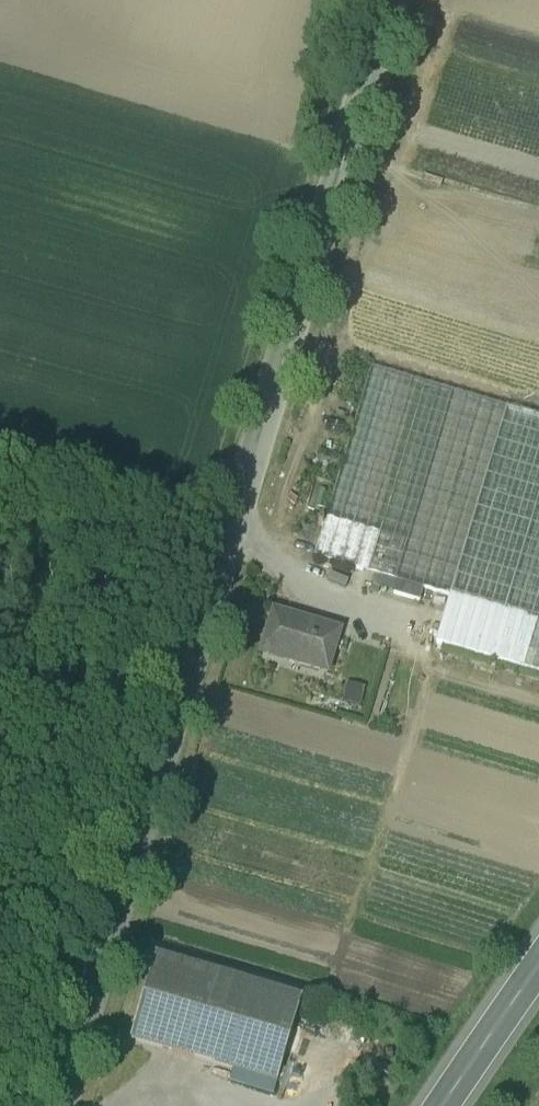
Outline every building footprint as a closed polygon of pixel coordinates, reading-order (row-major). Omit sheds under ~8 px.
[(505,408),(371,368),(314,557),(449,597),(505,408)] [(449,597),(435,644),(538,674),(538,418),(505,408),(449,597)] [(338,634),(273,615),(262,649),(295,659),(293,666),(325,676),(338,634)] [(342,683),(340,703),(361,705),(364,686),(342,683)] [(302,1000),(155,956),(130,1042),(277,1085),(302,1000)]
